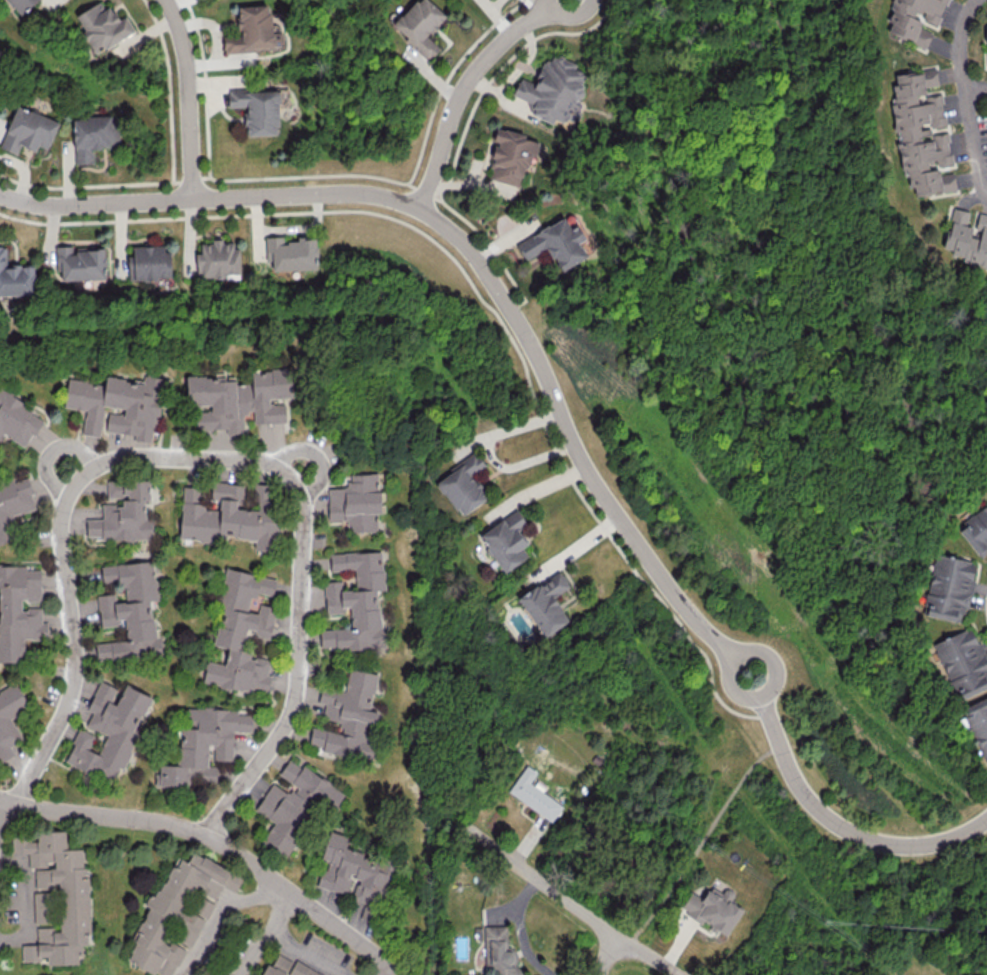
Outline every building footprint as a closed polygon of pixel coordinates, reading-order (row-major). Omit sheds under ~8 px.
[(38,0),(7,0),(19,15),(38,0)] [(429,0),(415,0),(392,27),(428,59),(439,47),(427,36),(446,15),(429,0)] [(926,49),(932,33),(919,28),(923,20),(937,26),(947,0),(893,0),(885,20),(891,23),(887,33),(926,49)] [(126,15),(119,19),(110,5),(104,9),(100,1),(76,14),(85,30),(82,32),(94,54),(135,31),(126,15)] [(237,7),(239,34),(223,36),(225,54),(285,48),(283,32),(277,32),(276,25),(271,25),(269,4),(237,7)] [(533,83),(520,77),(512,95),(535,106),(532,114),(552,123),(556,115),(574,124),(584,103),(576,100),(588,74),(574,68),(576,63),(555,53),(551,63),(544,60),(533,83)] [(895,74),(896,84),(890,85),(896,131),(899,131),(900,141),(899,141),(905,188),(913,186),(915,195),(956,189),(954,172),(939,174),(938,166),(952,164),(947,130),(946,130),(941,94),(926,96),(924,87),(938,85),(936,69),(895,74)] [(246,136),(279,134),(278,89),(228,91),(228,107),(245,106),(246,136)] [(16,105),(0,146),(0,148),(16,154),(20,145),(35,151),(38,145),(48,149),(58,121),(16,105)] [(75,163),(94,163),(93,149),(118,148),(117,115),(73,117),(75,163)] [(487,178),(522,187),(535,141),(524,138),(525,134),(496,127),(493,140),(497,141),(487,178)] [(977,213),(974,227),(966,225),(969,211),(952,207),(944,248),(951,249),(949,258),(986,265),(986,215),(977,213)] [(516,241),(524,259),(548,247),(559,270),(587,257),(580,242),(586,239),(579,225),(570,229),(564,218),(516,241)] [(273,270),(317,269),(316,237),(297,238),(297,241),(283,242),(283,236),(265,236),(266,260),(272,260),(273,270)] [(197,278),(240,276),(239,248),(234,248),(233,240),(200,241),(201,252),(196,252),(197,278)] [(6,266),(6,245),(0,246),(0,297),(34,296),(33,265),(6,266)] [(105,247),(74,247),(74,245),(55,246),(55,271),(61,271),(61,279),(106,279),(105,247)] [(170,250),(164,251),(164,245),(132,246),(133,255),(128,255),(129,279),(171,278),(170,250)] [(189,376),(192,430),(226,429),(226,433),(244,432),(243,412),(252,412),(253,423),(286,421),(285,400),(291,400),(290,369),(251,370),(252,382),(226,383),(225,375),(189,376)] [(68,374),(64,407),(85,410),(82,434),(100,436),(104,405),(125,408),(124,414),(108,412),(105,431),(134,435),(133,440),(154,443),(162,378),(143,376),(142,383),(68,374)] [(0,390),(0,438),(3,433),(25,447),(44,418),(0,390)] [(488,498),(473,474),(485,466),(479,455),(437,480),(459,516),(488,498)] [(327,488),(328,520),(348,519),(348,532),(377,531),(376,514),(382,513),(382,491),(378,491),(377,473),(348,474),(348,487),(327,488)] [(15,540),(9,515),(36,509),(29,477),(0,484),(0,543),(15,540)] [(150,480),(107,480),(107,498),(121,497),(121,503),(102,503),(102,518),(86,518),(86,536),(95,536),(95,540),(152,539),(152,519),(144,519),(144,500),(150,500),(150,480)] [(181,540),(215,540),(219,533),(225,533),(232,538),(254,539),(254,550),(272,550),(277,542),(278,499),(271,494),(271,484),(253,483),(253,499),(258,500),(258,509),(237,509),(237,501),(244,501),(244,482),(211,481),(211,498),(219,498),(219,509),(212,509),(200,502),(200,486),(182,486),(181,540)] [(981,560),(986,555),(986,504),(956,527),(981,560)] [(503,572),(528,557),(522,547),(527,544),(518,528),(526,523),(517,509),(479,534),(503,572)] [(383,648),(380,590),(384,590),(381,550),(330,553),(331,571),(354,569),(356,589),(342,590),(342,580),(324,581),(326,614),(351,612),(352,628),(320,630),(321,651),(383,648)] [(925,615),(964,622),(975,562),(934,554),(924,606),(927,607),(925,615)] [(163,656),(161,636),(155,637),(151,601),(158,600),(154,560),(100,565),(102,584),(122,582),(124,601),(115,602),(115,593),(97,595),(100,626),(125,624),(127,640),(95,644),(97,663),(163,656)] [(24,662),(24,639),(46,639),(46,621),(41,621),(41,607),(21,607),(21,600),(40,600),(41,569),(26,569),(26,565),(0,565),(0,662),(24,662)] [(267,691),(272,659),(251,656),(252,650),(243,649),(246,628),(254,629),(253,637),(270,639),(275,606),(259,604),(257,613),(248,611),(251,594),(273,597),(276,577),(225,569),(214,645),(228,647),(226,663),(207,660),(203,684),(252,691),(252,689),(267,691)] [(544,637),(569,620),(553,597),(570,586),(559,570),(518,597),(544,637)] [(956,700),(986,688),(986,663),(973,627),(933,642),(956,700)] [(376,672),(348,668),(345,690),(321,686),(318,702),(324,703),(322,718),(341,721),(339,732),(311,727),(308,749),(370,759),(378,711),(370,710),(376,672)] [(65,762),(113,781),(118,767),(123,769),(152,696),(122,684),(120,688),(99,680),(87,710),(91,711),(86,726),(106,734),(98,753),(89,750),(95,734),(78,728),(65,762)] [(23,751),(18,741),(23,738),(11,718),(29,708),(14,683),(0,691),(0,764),(23,751)] [(968,715),(966,716),(985,764),(986,763),(986,697),(964,706),(968,715)] [(181,708),(181,765),(159,765),(159,786),(188,786),(188,779),(213,780),(213,768),(208,768),(208,744),(214,745),(214,760),(233,760),(233,731),(251,732),(252,709),(181,708)] [(317,801),(335,811),(346,792),(288,758),(278,775),(295,785),(290,793),(271,782),(255,811),(273,821),(261,842),(285,856),(317,801)] [(507,791),(552,822),(563,805),(529,782),(537,772),(526,764),(507,791)] [(91,932),(85,848),(67,849),(65,830),(39,832),(35,841),(26,837),(11,838),(12,853),(28,852),(29,868),(36,867),(34,872),(35,888),(49,887),(52,882),(58,882),(61,933),(48,926),(36,927),(37,944),(21,945),(22,962),(38,961),(41,954),(47,958),(47,965),(78,963),(78,956),(84,944),(87,944),(87,932),(91,932)] [(317,887),(347,893),(351,878),(357,879),(353,900),(364,902),(360,918),(377,922),(390,862),(349,854),(353,836),(328,831),(317,887)] [(155,973),(156,972),(162,974),(172,974),(185,946),(192,949),(212,901),(195,894),(197,889),(216,897),(221,886),(236,892),(243,874),(192,852),(188,862),(175,856),(157,896),(149,893),(144,905),(149,907),(126,961),(155,973)] [(728,935),(742,908),(730,901),(733,895),(710,884),(702,900),(688,894),(680,910),(728,935)] [(34,923),(46,922),(45,892),(33,893),(34,923)] [(491,968),(504,968),(504,974),(519,974),(518,947),(507,947),(506,926),(474,927),(474,939),(490,939),(491,968)] [(278,951),(272,964),(266,963),(260,974),(325,974),(278,951)]
